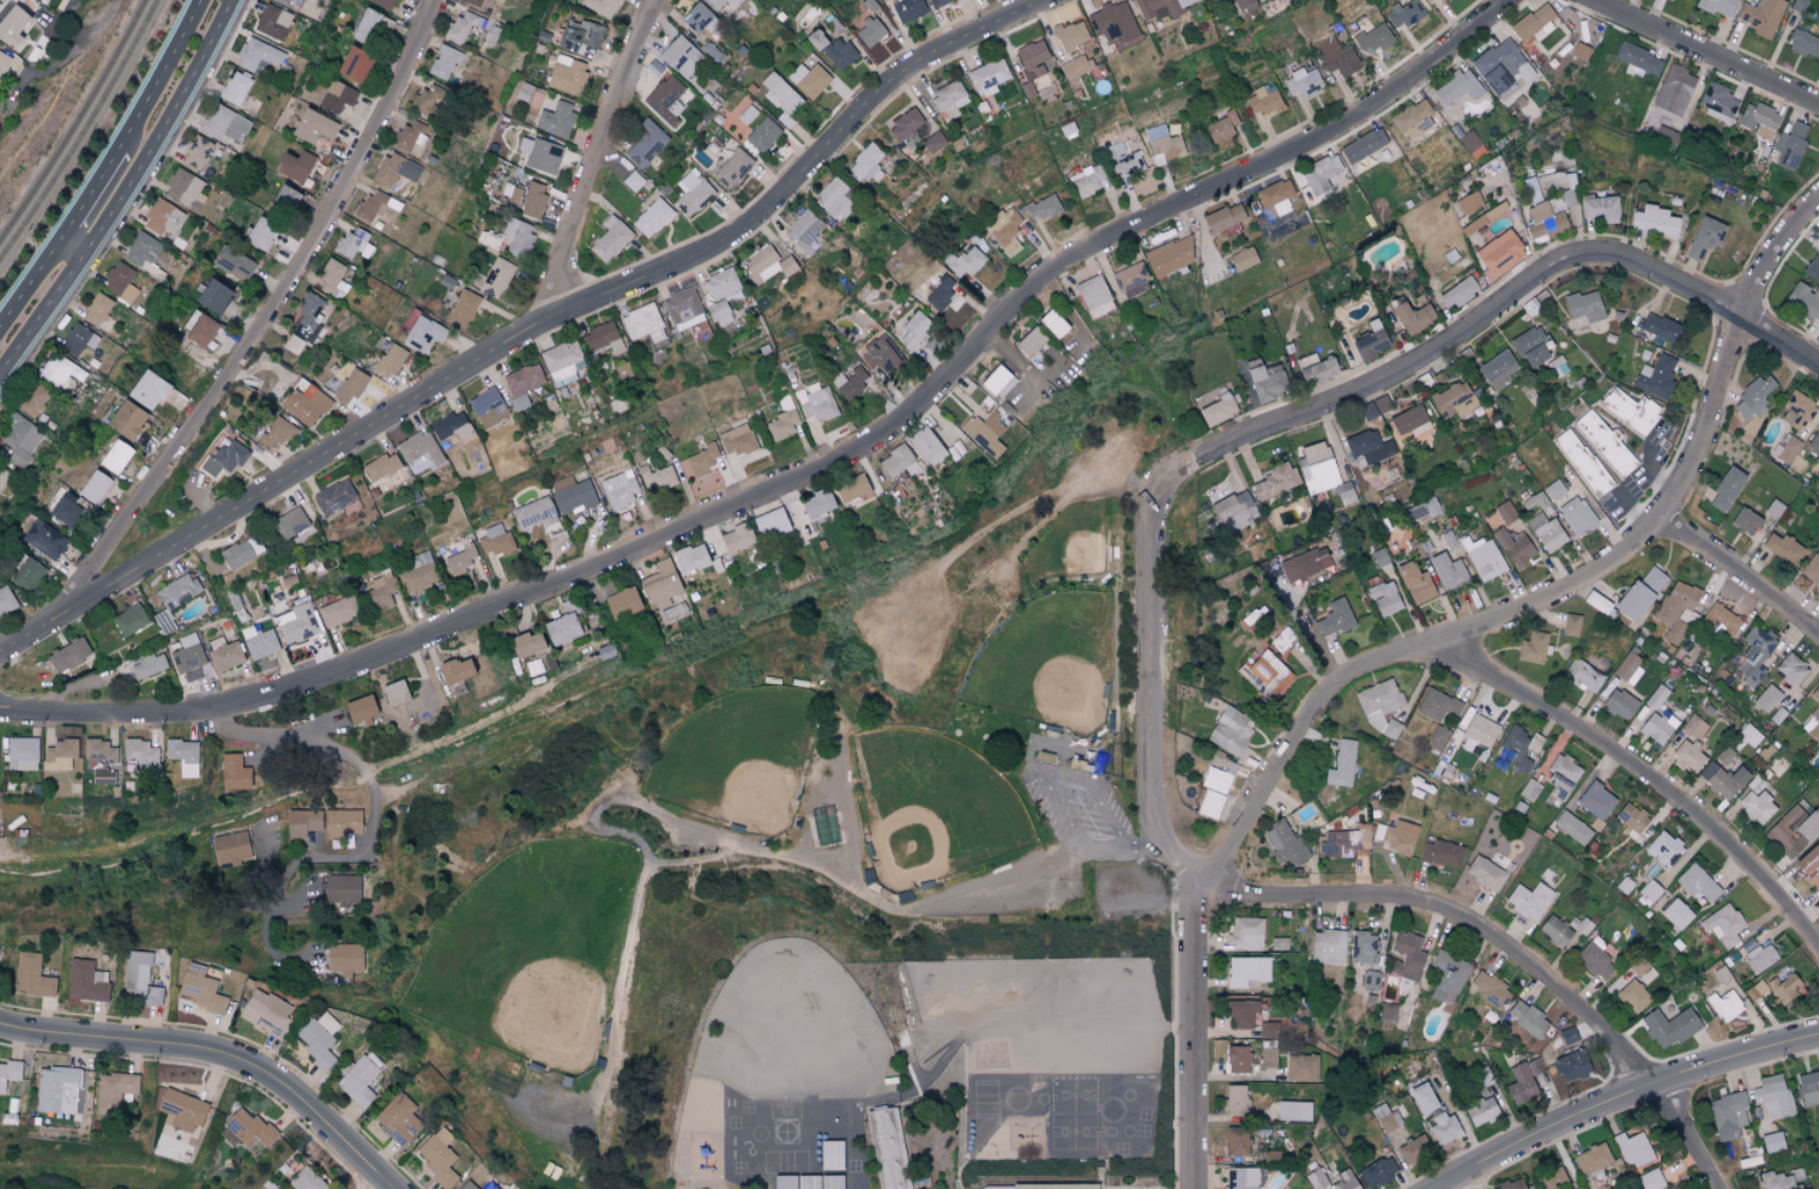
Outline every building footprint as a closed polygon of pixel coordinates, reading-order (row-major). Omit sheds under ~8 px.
[(303,0),(275,0),(298,10),(303,0)] [(393,0),(366,0),(389,9),(393,0)] [(482,8),(485,0),(460,0),(482,8)] [(578,4),(609,19),(618,0),(580,0),(578,4)] [(742,0),(706,0),(716,10),(725,1),(733,9),(742,0)] [(900,1),(892,4),(900,25),(926,14),(920,0),(900,0),(900,1)] [(933,9),(954,0),(929,0),(933,9)] [(1095,35),(1101,33),(1105,41),(1117,36),(1120,43),(1139,35),(1124,0),(1121,0),(1086,15),(1095,35)] [(1143,21),(1153,16),(1155,21),(1195,4),(1194,0),(1134,0),(1143,21)] [(1258,8),(1254,0),(1233,0),(1242,16),(1258,8)] [(1385,15),(1396,31),(1423,13),(1415,0),(1410,0),(1399,8),(1397,6),(1385,15)] [(1695,5),(1729,19),(1737,0),(1697,0),(1695,5)] [(1783,0),(1757,0),(1754,7),(1743,2),(1734,22),(1769,38),(1785,1),(1783,0)] [(1521,41),(1555,15),(1543,1),(1510,28),(1521,41)] [(293,14),(264,2),(253,29),(281,41),(293,14)] [(680,21),(696,35),(713,16),(698,2),(680,21)] [(12,4),(0,19),(0,38),(13,48),(22,37),(16,32),(29,17),(12,4)] [(382,15),(364,6),(350,37),(368,45),(382,15)] [(444,38),(463,44),(469,24),(481,28),(484,18),(463,11),(461,18),(452,15),(444,38)] [(866,48),(887,32),(875,15),(854,32),(866,48)] [(554,45),(574,53),(578,43),(597,50),(605,28),(579,18),(578,24),(564,19),(554,45)] [(1090,41),(1081,19),(1054,30),(1063,52),(1090,41)] [(1531,35),(1537,41),(1555,25),(1549,19),(1531,35)] [(1362,53),(1376,45),(1379,51),(1394,43),(1382,21),(1353,38),(1362,53)] [(827,43),(816,28),(804,37),(814,52),(827,43)] [(1817,59),(1818,52),(1818,38),(1793,29),(1786,49),(1817,59)] [(684,81),(705,59),(678,33),(657,55),(684,81)] [(857,57),(840,35),(821,49),(838,72),(857,57)] [(285,53),(249,36),(235,64),(258,75),(266,59),(279,66),(285,53)] [(1050,58),(1040,39),(1015,51),(1029,80),(1045,73),(1040,63),(1050,58)] [(1324,73),(1338,69),(1340,75),(1359,70),(1353,46),(1338,50),(1336,39),(1316,44),(1324,73)] [(1663,59),(1619,41),(1612,58),(1656,76),(1663,59)] [(1590,47),(1575,42),(1570,56),(1585,61),(1590,47)] [(460,50),(439,44),(430,75),(450,81),(460,50)] [(357,82),(368,54),(348,45),(336,73),(357,82)] [(9,55),(0,51),(0,75),(9,55)] [(588,64),(556,53),(545,85),(576,97),(588,64)] [(1065,81),(1092,70),(1086,54),(1059,65),(1065,81)] [(976,98),(997,91),(994,84),(1010,79),(1003,58),(967,70),(976,98)] [(807,71),(799,63),(786,77),(811,101),(832,79),(815,63),(807,71)] [(1696,73),(1667,64),(1653,106),(1681,116),(1696,73)] [(1441,107),(1466,93),(1470,101),(1483,94),(1467,67),(1430,88),(1441,107)] [(1281,79),(1289,96),(1299,91),(1302,97),(1323,86),(1314,68),(1305,73),(1302,68),(1281,79)] [(241,106),(251,78),(231,70),(220,98),(241,106)] [(759,83),(767,90),(763,95),(782,113),(777,118),(785,126),(807,104),(771,70),(759,83)] [(684,90),(670,74),(642,98),(669,129),(679,121),(675,116),(683,108),(675,98),(684,90)] [(352,106),(358,90),(328,79),(318,106),(338,114),(343,103),(352,106)] [(949,121),(958,116),(955,109),(969,102),(958,80),(928,96),(937,114),(944,111),(949,121)] [(1737,102),(1726,98),(1730,88),(1706,80),(1696,109),(1730,122),(1737,102)] [(1252,114),(1260,111),(1263,117),(1284,108),(1276,91),(1265,96),(1261,86),(1251,90),(1254,95),(1245,99),(1252,114)] [(1433,111),(1422,96),(1390,118),(1407,142),(1431,125),(1425,117),(1433,111)] [(539,109),(533,128),(565,139),(576,106),(556,99),(552,113),(539,109)] [(237,149),(250,120),(211,102),(198,131),(237,149)] [(1753,131),(1752,133),(1770,141),(1782,114),(1755,102),(1753,106),(1745,103),(1736,124),(1753,131)] [(331,141),(339,124),(303,107),(291,134),(313,144),(318,134),(331,141)] [(895,142),(925,123),(915,108),(885,126),(895,142)] [(1231,126),(1238,124),(1235,114),(1204,123),(1210,143),(1234,136),(1231,126)] [(744,139),(760,154),(782,131),(765,116),(744,139)] [(623,153),(638,169),(669,141),(646,117),(632,130),(640,138),(623,153)] [(391,145),(418,155),(429,126),(412,120),(409,127),(399,123),(391,145)] [(1778,152),(1774,162),(1793,170),(1806,141),(1802,140),(1808,126),(1794,120),(1787,134),(1780,131),(1772,149),(1778,152)] [(1168,138),(1166,125),(1145,129),(1152,163),(1186,156),(1182,135),(1168,138)] [(1348,165),(1387,143),(1378,126),(1339,148),(1348,165)] [(1653,136),(1669,143),(1674,132),(1658,126),(1653,136)] [(931,155),(947,142),(938,130),(921,142),(931,155)] [(1473,159),(1485,151),(1471,130),(1459,138),(1473,159)] [(215,145),(195,134),(180,160),(200,172),(215,145)] [(563,148),(520,135),(516,150),(527,153),(523,165),(555,175),(563,148)] [(845,173),(858,182),(863,176),(875,185),(884,173),(875,166),(885,153),(868,141),(845,173)] [(1124,178),(1145,170),(1138,151),(1126,156),(1121,142),(1110,146),(1115,158),(1107,161),(1112,176),(1122,172),(1124,178)] [(713,177),(732,191),(754,161),(735,147),(713,177)] [(297,158),(281,152),(273,171),(303,183),(315,156),(300,150),(297,158)] [(416,163),(385,151),(373,181),(404,193),(416,163)] [(1308,164),(1311,171),(1303,174),(1312,198),(1347,185),(1336,153),(1308,164)] [(1084,176),(1072,181),(1079,197),(1108,184),(1098,162),(1081,170),(1084,176)] [(161,193),(196,213),(205,197),(198,193),(204,182),(176,166),(161,193)] [(683,193),(672,203),(688,219),(716,192),(692,168),(675,185),(683,193)] [(621,182),(633,193),(644,181),(632,170),(621,182)] [(844,196),(850,189),(834,176),(814,200),(841,223),(855,205),(844,196)] [(1272,205),(1277,215),(1289,209),(1285,201),(1295,196),(1286,177),(1255,192),(1263,209),(1272,205)] [(1549,180),(1537,186),(1533,177),(1522,182),(1532,203),(1542,199),(1539,191),(1551,186),(1549,180)] [(537,219),(548,187),(530,181),(519,212),(537,219)] [(268,204),(291,214),(300,192),(276,183),(268,204)] [(518,205),(522,190),(512,187),(508,203),(518,205)] [(371,198),(362,194),(353,215),(370,223),(374,214),(381,217),(387,206),(398,211),(402,203),(374,190),(371,198)] [(1484,203),(1476,190),(1455,202),(1463,215),(1484,203)] [(1023,207),(1030,223),(1061,208),(1054,193),(1023,207)] [(1618,221),(1617,195),(1581,196),(1581,222),(1618,221)] [(647,240),(673,212),(657,196),(630,224),(647,240)] [(185,212),(154,197),(140,225),(171,240),(185,212)] [(1531,225),(1527,226),(1532,242),(1568,230),(1562,211),(1550,215),(1546,201),(1525,208),(1531,225)] [(1245,220),(1238,203),(1203,216),(1209,234),(1245,220)] [(1641,212),(1632,211),(1629,231),(1675,236),(1678,217),(1666,216),(1667,208),(1642,205),(1641,212)] [(783,234),(810,257),(820,246),(813,239),(825,225),(805,208),(783,234)] [(1006,258),(1021,249),(1012,236),(1023,230),(1008,208),(984,224),(1006,258)] [(603,264),(633,236),(611,213),(600,224),(606,230),(588,247),(603,264)] [(1713,252),(1724,225),(1700,216),(1684,257),(1698,262),(1703,248),(1713,252)] [(244,240),(264,252),(278,229),(258,217),(244,240)] [(509,241),(504,251),(522,259),(535,228),(508,217),(499,236),(509,241)] [(333,251),(354,260),(366,232),(354,227),(351,234),(342,230),(333,251)] [(1526,253),(1507,228),(1474,252),(1492,277),(1526,253)] [(152,264),(162,242),(137,230),(124,258),(140,266),(143,260),(152,264)] [(1143,253),(1154,279),(1196,260),(1185,235),(1143,253)] [(256,263),(223,243),(212,262),(245,282),(256,263)] [(785,277),(799,269),(790,255),(779,262),(769,245),(741,261),(756,285),(781,270),(785,277)] [(951,253),(943,261),(961,281),(985,259),(973,245),(957,259),(951,253)] [(1229,256),(1236,272),(1259,262),(1252,246),(1229,256)] [(1818,283),(1818,250),(1803,271),(1818,283)] [(478,289),(498,300),(514,266),(494,256),(478,289)] [(347,267),(329,258),(319,277),(324,280),(320,289),(341,301),(349,285),(340,281),(347,267)] [(129,304),(138,290),(128,283),(135,271),(117,260),(101,287),(129,304)] [(1150,288),(1140,262),(1112,272),(1122,298),(1150,288)] [(733,322),(727,304),(745,298),(734,267),(703,279),(712,304),(707,306),(715,328),(733,322)] [(922,297),(936,311),(958,288),(944,274),(922,297)] [(1084,311),(1107,304),(1106,302),(1110,301),(1101,274),(1075,284),(1084,311)] [(1478,289),(1468,275),(1437,297),(1447,311),(1478,289)] [(233,292),(207,278),(194,302),(220,316),(233,292)] [(1815,290),(1815,291),(1794,281),(1784,304),(1818,320),(1818,291),(1815,290)] [(706,320),(692,286),(661,298),(675,332),(706,320)] [(479,296),(459,288),(445,323),(465,331),(479,296)] [(1562,298),(1568,319),(1583,315),(1585,324),(1604,318),(1595,288),(1562,298)] [(114,302),(97,291),(81,318),(98,329),(114,302)] [(283,347),(297,356),(306,341),(311,344),(322,326),(313,321),(325,301),(308,291),(296,311),(303,315),(283,347)] [(619,317),(630,342),(647,334),(652,344),(667,337),(651,302),(619,317)] [(1391,308),(1404,336),(1436,321),(1428,304),(1409,313),(1404,302),(1391,308)] [(1057,340),(1069,328),(1050,309),(1038,321),(1057,340)] [(899,329),(905,334),(899,340),(910,351),(927,333),(924,330),(931,323),(917,310),(899,329)] [(1639,328),(1670,344),(1679,327),(1647,311),(1639,328)] [(183,336),(203,349),(219,325),(199,312),(183,336)] [(442,328),(419,313),(402,341),(425,356),(442,328)] [(1390,348),(1376,317),(1365,322),(1370,333),(1351,342),(1360,361),(1390,348)] [(607,344),(612,355),(623,351),(612,321),(579,334),(586,352),(607,344)] [(76,359),(84,345),(93,351),(100,338),(74,322),(58,348),(76,359)] [(1510,339),(1526,369),(1550,356),(1534,326),(1510,339)] [(1015,345),(1027,358),(1046,339),(1035,327),(1015,345)] [(859,350),(872,369),(877,365),(885,375),(903,362),(883,333),(859,350)] [(539,353),(554,389),(576,380),(570,365),(582,360),(574,338),(539,353)] [(406,351),(389,341),(372,372),(390,382),(406,351)] [(1492,389),(1519,370),(1504,349),(1477,368),(1492,389)] [(38,378),(58,390),(67,374),(81,383),(87,373),(54,352),(38,378)] [(1318,362),(1315,353),(1295,360),(1303,385),(1339,374),(1333,357),(1318,362)] [(1632,389),(1665,399),(1677,359),(1657,353),(1653,368),(1640,364),(1632,389)] [(1246,361),(1254,402),(1287,395),(1280,364),(1262,368),(1260,358),(1246,361)] [(530,406),(524,392),(545,383),(536,361),(501,378),(517,412),(530,406)] [(1016,382),(999,364),(979,383),(996,401),(1016,382)] [(848,401),(871,379),(858,366),(845,378),(839,372),(829,381),(848,401)] [(351,405),(367,376),(350,367),(334,396),(351,405)] [(154,412),(169,384),(141,369),(125,398),(154,412)] [(1747,423),(1767,404),(1761,399),(1776,385),(1765,373),(1730,404),(1747,423)] [(1457,417),(1478,406),(1462,378),(1428,398),(1441,420),(1454,413),(1457,417)] [(804,387),(804,388),(794,392),(807,424),(836,412),(822,379),(804,387)] [(49,392),(33,382),(17,408),(33,419),(49,392)] [(331,400),(308,384),(301,394),(292,387),(278,406),(310,429),(331,400)] [(509,415),(493,386),(466,401),(482,429),(509,415)] [(1635,402),(1612,386),(1599,405),(1642,436),(1661,410),(1641,395),(1635,402)] [(1812,428),(1808,426),(1818,408),(1818,406),(1792,390),(1782,407),(1786,410),(1780,421),(1806,437),(1812,428)] [(1204,426),(1237,414),(1230,395),(1197,407),(1204,426)] [(103,425),(132,442),(148,415),(119,398),(103,425)] [(1396,436),(1409,431),(1411,435),(1430,428),(1421,405),(1389,417),(1396,436)] [(429,424),(437,442),(455,434),(458,442),(473,435),(461,409),(429,424)] [(799,419),(794,409),(765,421),(773,441),(794,433),(790,423),(799,419)] [(1638,462),(1587,409),(1572,424),(1622,477),(1638,462)] [(957,430),(995,459),(1004,447),(995,440),(1006,425),(990,412),(981,424),(970,414),(957,430)] [(6,460),(21,469),(45,433),(13,413),(0,433),(0,440),(13,449),(6,460)] [(259,442),(271,449),(278,438),(287,444),(297,428),(276,415),(259,442)] [(718,433),(724,456),(754,449),(748,425),(718,433)] [(946,454),(924,425),(906,438),(929,468),(946,454)] [(1807,448),(1818,454),(1818,453),(1818,426),(1807,448)] [(423,428),(394,447),(414,476),(430,465),(433,469),(445,460),(423,428)] [(1351,458),(1362,454),(1366,466),(1396,455),(1390,439),(1379,443),(1374,428),(1344,439),(1351,458)] [(1552,438),(1574,475),(1580,471),(1596,497),(1611,487),(1600,468),(1596,471),(1570,428),(1552,438)] [(1780,445),(1776,443),(1770,454),(1788,465),(1802,442),(1787,434),(1780,445)] [(230,475),(249,452),(228,435),(201,469),(213,479),(222,468),(230,475)] [(134,451),(116,438),(99,463),(117,476),(134,451)] [(1341,506),(1356,502),(1350,480),(1338,484),(1326,441),(1300,448),(1303,458),(1297,459),(1307,495),(1335,487),(1341,506)] [(877,458),(886,477),(914,464),(905,445),(877,458)] [(718,456),(714,446),(685,456),(691,475),(714,468),(710,459),(718,456)] [(402,468),(394,451),(362,466),(370,483),(402,468)] [(1257,500),(1297,487),(1289,461),(1261,470),(1264,481),(1252,484),(1257,500)] [(679,483),(671,464),(650,473),(647,464),(637,468),(648,495),(679,483)] [(1708,505),(1725,513),(1745,474),(1727,466),(1708,505)] [(98,506),(112,479),(91,469),(78,495),(98,506)] [(600,481),(610,509),(642,497),(631,469),(600,481)] [(869,491),(861,473),(833,486),(841,504),(869,491)] [(356,501),(347,479),(312,494),(321,515),(356,501)] [(1551,501),(1565,491),(1556,479),(1543,489),(1551,501)] [(552,493),(560,515),(583,506),(584,509),(597,505),(588,480),(552,493)] [(799,501),(807,520),(836,507),(827,488),(799,501)] [(1221,525),(1231,520),(1237,530),(1259,518),(1244,489),(1211,506),(1221,525)] [(62,491),(47,512),(71,529),(85,507),(62,491)] [(1557,509),(1578,539),(1598,525),(1577,494),(1557,509)] [(543,526),(557,522),(549,497),(511,509),(519,530),(542,523),(543,526)] [(1517,517),(1507,500),(1494,507),(1505,524),(1517,517)] [(271,521),(282,541),(309,527),(299,506),(271,521)] [(751,518),(761,541),(790,529),(781,506),(751,518)] [(1753,538),(1763,518),(1739,507),(1730,526),(1753,538)] [(1555,517),(1545,522),(1541,513),(1527,519),(1543,554),(1567,543),(1555,517)] [(56,561),(68,538),(32,518),(20,542),(56,561)] [(718,533),(725,554),(755,544),(748,523),(718,533)] [(483,528),(485,537),(477,539),(481,554),(492,551),(493,556),(515,550),(509,531),(503,532),(500,524),(483,528)] [(1491,534),(1515,568),(1536,553),(1520,531),(1510,538),(1501,526),(1491,534)] [(1761,546),(1792,567),(1804,549),(1782,534),(1779,539),(1770,532),(1761,546)] [(1478,583),(1505,571),(1490,535),(1463,546),(1478,583)] [(226,570),(261,554),(253,536),(218,552),(226,570)] [(710,564),(700,541),(672,554),(681,577),(710,564)] [(1331,567),(1323,545),(1278,563),(1287,585),(1331,567)] [(444,556),(450,576),(472,569),(469,560),(477,557),(473,547),(444,556)] [(1376,568),(1388,564),(1383,548),(1370,553),(1376,568)] [(1458,559),(1449,563),(1443,552),(1428,559),(1445,594),(1470,582),(1458,559)] [(406,595),(440,581),(428,553),(395,567),(406,595)] [(1812,553),(1799,574),(1818,586),(1818,557),(1812,553)] [(10,582),(30,593),(44,567),(23,556),(10,582)] [(654,563),(657,572),(639,580),(649,605),(682,592),(668,557),(654,563)] [(1425,571),(1417,575),(1411,560),(1394,567),(1411,607),(1436,596),(1425,571)] [(1612,607),(1633,624),(1669,580),(1651,566),(1638,583),(1633,580),(1612,607)] [(154,591),(165,612),(201,592),(190,571),(154,591)] [(389,594),(398,591),(391,572),(369,581),(372,590),(363,593),(370,611),(393,603),(389,594)] [(1403,608),(1390,579),(1367,589),(1379,618),(1403,608)] [(1702,592),(1673,579),(1653,619),(1668,626),(1661,639),(1675,646),(1702,592)] [(612,621),(642,609),(632,585),(602,598),(612,621)] [(7,586),(0,589),(0,617),(18,608),(7,586)] [(1583,601),(1605,616),(1612,605),(1589,590),(1583,601)] [(1314,621),(1321,638),(1354,625),(1343,596),(1327,603),(1331,614),(1314,621)] [(318,606),(324,628),(356,619),(350,598),(318,606)] [(1701,621),(1730,639),(1742,620),(1713,602),(1701,621)] [(149,623),(138,603),(110,618),(121,638),(149,623)] [(320,633),(309,603),(274,616),(285,646),(320,633)] [(163,635),(175,629),(165,609),(153,616),(163,635)] [(551,647),(580,635),(571,612),(541,624),(551,647)] [(1581,617),(1565,613),(1559,642),(1574,646),(1581,617)] [(1735,668),(1745,676),(1741,682),(1753,690),(1766,671),(1759,666),(1777,641),(1753,624),(1742,640),(1750,646),(1735,668)] [(279,651),(272,629),(257,634),(254,625),(241,630),(251,661),(279,651)] [(1281,655),(1294,641),(1281,630),(1269,643),(1281,655)] [(1517,662),(1543,665),(1546,633),(1529,631),(1527,641),(1519,640),(1517,662)] [(507,638),(514,659),(545,649),(539,632),(527,636),(526,632),(507,638)] [(170,653),(177,674),(206,664),(196,633),(179,638),(182,649),(170,653)] [(206,643),(217,672),(245,662),(237,640),(225,645),(222,637),(206,643)] [(45,654),(53,674),(92,658),(83,638),(45,654)] [(1613,675),(1633,686),(1643,670),(1633,664),(1641,652),(1630,646),(1613,675)] [(169,669),(163,653),(129,664),(134,680),(169,669)] [(1795,687),(1809,670),(1787,653),(1774,670),(1795,687)] [(1585,664),(1572,657),(1561,677),(1594,694),(1608,667),(1589,657),(1585,664)] [(473,674),(467,658),(455,663),(453,658),(437,665),(445,686),(473,674)] [(1355,692),(1374,742),(1401,732),(1395,718),(1385,722),(1382,715),(1403,707),(1392,678),(1355,692)] [(409,697),(400,679),(379,688),(388,707),(409,697)] [(1645,704),(1656,711),(1669,691),(1657,684),(1645,704)] [(1767,715),(1782,696),(1768,684),(1752,703),(1767,715)] [(1818,704),(1818,684),(1809,696),(1818,704)] [(1463,704),(1427,687),(1415,712),(1451,729),(1463,704)] [(1602,708),(1629,721),(1638,701),(1612,688),(1602,708)] [(349,726),(377,718),(371,695),(343,702),(349,726)] [(1252,731),(1242,725),(1247,718),(1225,705),(1205,739),(1236,758),(1252,731)] [(1801,727),(1818,742),(1818,741),(1818,729),(1815,726),(1818,721),(1818,706),(1801,727)] [(1678,723),(1669,715),(1664,722),(1652,713),(1638,731),(1660,747),(1678,723)] [(1463,736),(1490,747),(1499,725),(1471,714),(1463,736)] [(1708,726),(1691,714),(1679,731),(1696,743),(1708,726)] [(1762,737),(1747,723),(1737,735),(1752,749),(1762,737)] [(1439,751),(1449,731),(1436,724),(1426,745),(1439,751)] [(1490,764),(1505,772),(1508,767),(1524,776),(1532,762),(1521,756),(1532,737),(1511,726),(1490,764)] [(37,771),(38,738),(8,737),(7,770),(37,771)] [(1707,756),(1684,738),(1669,757),(1693,775),(1707,756)] [(1350,788),(1355,741),(1337,739),(1334,770),(1325,769),(1323,785),(1350,788)] [(117,764),(117,748),(108,748),(108,740),(85,740),(84,764),(117,764)] [(159,748),(149,748),(149,740),(123,740),(123,760),(126,760),(126,773),(159,773),(159,748)] [(179,778),(197,778),(197,741),(165,741),(165,759),(179,759),(179,778)] [(45,742),(45,770),(70,770),(70,759),(77,759),(77,742),(45,742)] [(1733,752),(1723,746),(1715,759),(1726,765),(1733,752)] [(221,789),(249,789),(249,768),(242,768),(242,754),(221,754),(221,789)] [(1543,781),(1553,786),(1544,802),(1558,809),(1581,767),(1557,754),(1543,781)] [(1698,773),(1724,801),(1750,777),(1739,766),(1727,777),(1711,761),(1698,773)] [(1225,795),(1233,775),(1208,766),(1201,786),(1225,795)] [(92,784),(113,785),(113,772),(92,771),(92,784)] [(1518,795),(1531,803),(1541,786),(1529,778),(1518,795)] [(1589,826),(1597,832),(1618,799),(1590,782),(1576,804),(1596,817),(1589,826)] [(1738,806),(1760,826),(1778,807),(1757,787),(1738,806)] [(1225,796),(1207,789),(1198,811),(1216,818),(1225,796)] [(1625,802),(1614,818),(1625,825),(1621,832),(1634,841),(1649,818),(1625,802)] [(1818,832),(1818,816),(1813,809),(1806,816),(1795,804),(1763,834),(1789,861),(1818,832)] [(321,810),(286,810),(286,838),(305,838),(305,830),(321,830),(321,810)] [(360,833),(361,811),(327,810),(326,837),(343,837),(343,833),(360,833)] [(1583,847),(1593,833),(1562,810),(1552,824),(1583,847)] [(1278,865),(1289,860),(1291,866),(1310,858),(1300,836),(1292,839),(1284,820),(1262,830),(1278,865)] [(1418,826),(1394,820),(1391,829),(1377,826),(1373,839),(1388,843),(1386,851),(1410,857),(1418,826)] [(1666,870),(1684,850),(1663,829),(1644,849),(1666,870)] [(216,863),(251,856),(245,830),(211,837),(216,863)] [(1324,832),(1324,843),(1318,843),(1317,858),(1357,859),(1358,833),(1324,832)] [(1422,840),(1419,862),(1460,869),(1464,847),(1422,840)] [(1818,841),(1792,864),(1816,890),(1818,887),(1818,842),(1818,841)] [(1463,876),(1497,892),(1507,872),(1473,856),(1463,876)] [(1691,896),(1697,890),(1709,903),(1721,892),(1693,862),(1675,879),(1691,896)] [(360,876),(325,875),(324,900),(337,900),(337,906),(359,906),(360,876)] [(1650,903),(1662,891),(1650,879),(1638,892),(1650,903)] [(1503,902),(1535,924),(1555,894),(1537,881),(1529,892),(1516,883),(1503,902)] [(1660,911),(1678,931),(1694,917),(1676,897),(1660,911)] [(1722,952),(1740,941),(1735,933),(1745,926),(1730,902),(1702,920),(1722,952)] [(1574,931),(1550,913),(1537,931),(1561,949),(1574,931)] [(1226,948),(1263,949),(1264,919),(1232,918),(1231,934),(1226,934),(1226,948)] [(1344,966),(1345,932),(1312,930),(1310,964),(1344,966)] [(1425,953),(1418,951),(1422,936),(1396,930),(1389,954),(1394,955),(1389,974),(1417,982),(1425,953)] [(1373,964),(1373,932),(1350,932),(1350,963),(1373,964)] [(1602,982),(1616,964),(1601,951),(1606,946),(1594,936),(1575,958),(1602,982)] [(1743,956),(1754,974),(1779,960),(1768,941),(1743,956)] [(361,943),(326,944),(327,973),(362,972),(361,943)] [(1440,971),(1429,997),(1440,1002),(1445,991),(1456,995),(1470,964),(1437,949),(1429,966),(1440,971)] [(150,953),(125,951),(123,1004),(161,1007),(163,987),(148,987),(150,953)] [(15,994),(56,996),(56,978),(38,977),(39,954),(16,953),(15,994)] [(1227,989),(1246,989),(1246,981),(1269,982),(1269,958),(1228,958),(1227,989)] [(93,960),(69,959),(67,998),(108,1000),(109,972),(93,971),(93,960)] [(202,977),(205,967),(186,962),(178,994),(192,997),(190,1007),(222,1014),(226,997),(213,994),(216,980),(202,977)] [(1467,986),(1498,1008),(1510,991),(1479,969),(1467,986)] [(1767,986),(1780,1005),(1803,990),(1791,971),(1767,986)] [(1651,998),(1631,979),(1615,996),(1635,1015),(1651,998)] [(1768,989),(1760,979),(1744,991),(1752,1001),(1768,989)] [(292,1007),(254,987),(238,1017),(252,1025),(281,1041),(292,1020),(286,1017),(292,1007)] [(1744,1009),(1729,987),(1708,1001),(1724,1024),(1744,1009)] [(1551,1021),(1515,1000),(1505,1017),(1540,1038),(1551,1021)] [(1396,1004),(1379,1003),(1378,1021),(1394,1023),(1396,1004)] [(1655,1009),(1639,1020),(1660,1053),(1700,1027),(1688,1008),(1664,1022),(1655,1009)] [(324,1073),(336,1060),(326,1050),(335,1040),(330,1036),(340,1025),(325,1011),(316,1021),(312,1017),(295,1035),(308,1047),(303,1052),(324,1073)] [(1279,1038),(1279,1022),(1260,1023),(1260,1038),(1279,1038)] [(1559,1033),(1563,1046),(1577,1042),(1573,1029),(1559,1033)] [(1227,1073),(1249,1073),(1249,1046),(1226,1047),(1227,1073)] [(1552,1057),(1563,1086),(1590,1075),(1579,1046),(1552,1057)] [(362,1111),(376,1097),(364,1086),(384,1065),(367,1050),(334,1084),(362,1111)] [(1316,1081),(1317,1055),(1286,1055),(1285,1080),(1316,1081)] [(20,1081),(22,1062),(4,1060),(4,1065),(0,1064),(0,1093),(4,1094),(5,1080),(20,1081)] [(1514,1083),(1505,1086),(1512,1106),(1538,1097),(1525,1062),(1509,1068),(1514,1083)] [(38,1067),(36,1112),(77,1114),(78,1069),(38,1067)] [(1801,1106),(1818,1103),(1818,1072),(1796,1076),(1801,1106)] [(139,1075),(97,1073),(96,1110),(119,1111),(120,1093),(138,1093),(139,1075)] [(1758,1079),(1760,1088),(1751,1090),(1754,1104),(1763,1102),(1767,1120),(1792,1114),(1782,1073),(1758,1079)] [(1419,1117),(1437,1108),(1425,1082),(1407,1091),(1419,1117)] [(1224,1115),(1245,1116),(1246,1086),(1225,1085),(1224,1115)] [(190,1133),(194,1124),(200,1127),(208,1104),(164,1088),(156,1110),(166,1113),(162,1123),(190,1133)] [(400,1147),(423,1126),(411,1113),(416,1108),(400,1092),(373,1119),(400,1147)] [(1717,1143),(1739,1137),(1736,1128),(1749,1125),(1741,1092),(1707,1100),(1717,1143)] [(1471,1127),(1500,1116),(1493,1097),(1464,1107),(1471,1127)] [(1310,1122),(1310,1103),(1277,1102),(1276,1121),(1310,1122)] [(1388,1114),(1383,1103),(1371,1110),(1383,1133),(1401,1124),(1394,1111),(1388,1114)] [(879,1188),(903,1188),(898,1156),(905,1155),(896,1107),(866,1112),(879,1188)] [(222,1124),(243,1147),(254,1137),(264,1148),(277,1136),(257,1113),(250,1119),(239,1108),(222,1124)] [(1425,1124),(1437,1148),(1461,1136),(1449,1112),(1425,1124)] [(427,1162),(422,1168),(445,1188),(447,1188),(458,1178),(447,1167),(456,1158),(444,1146),(452,1137),(440,1126),(416,1152),(427,1162)] [(1226,1155),(1247,1155),(1247,1128),(1226,1128),(1226,1155)] [(1655,1158),(1641,1132),(1626,1140),(1622,1132),(1612,1137),(1630,1171),(1655,1158)] [(1784,1151),(1781,1132),(1761,1135),(1763,1154),(1784,1151)] [(1431,1152),(1423,1134),(1396,1146),(1404,1164),(1431,1152)] [(820,1171),(843,1171),(843,1141),(819,1142),(820,1171)] [(1579,1175),(1612,1163),(1605,1143),(1572,1155),(1579,1175)] [(1366,1188),(1369,1188),(1397,1174),(1388,1156),(1357,1172),(1366,1188)] [(303,1166),(288,1182),(295,1188),(328,1188),(303,1166)] [(1225,1168),(1225,1188),(1256,1188),(1257,1169),(1225,1168)] [(1318,1168),(1304,1177),(1312,1188),(1319,1188),(1328,1183),(1318,1168)] [(1328,1188),(1360,1188),(1346,1168),(1335,1175),(1339,1182),(1328,1188)] [(1642,1188),(1659,1188),(1665,1186),(1657,1168),(1637,1177),(1642,1188)] [(1560,1169),(1537,1176),(1541,1188),(1566,1188),(1560,1169)] [(1797,1180),(1804,1179),(1802,1170),(1773,1176),(1772,1171),(1758,1174),(1761,1188),(1799,1188),(1797,1180)] [(773,1188),(843,1188),(843,1176),(773,1177),(773,1188)] [(1521,1177),(1492,1188),(1525,1188),(1521,1177)] [(467,1180),(458,1188),(477,1188),(467,1180)]
